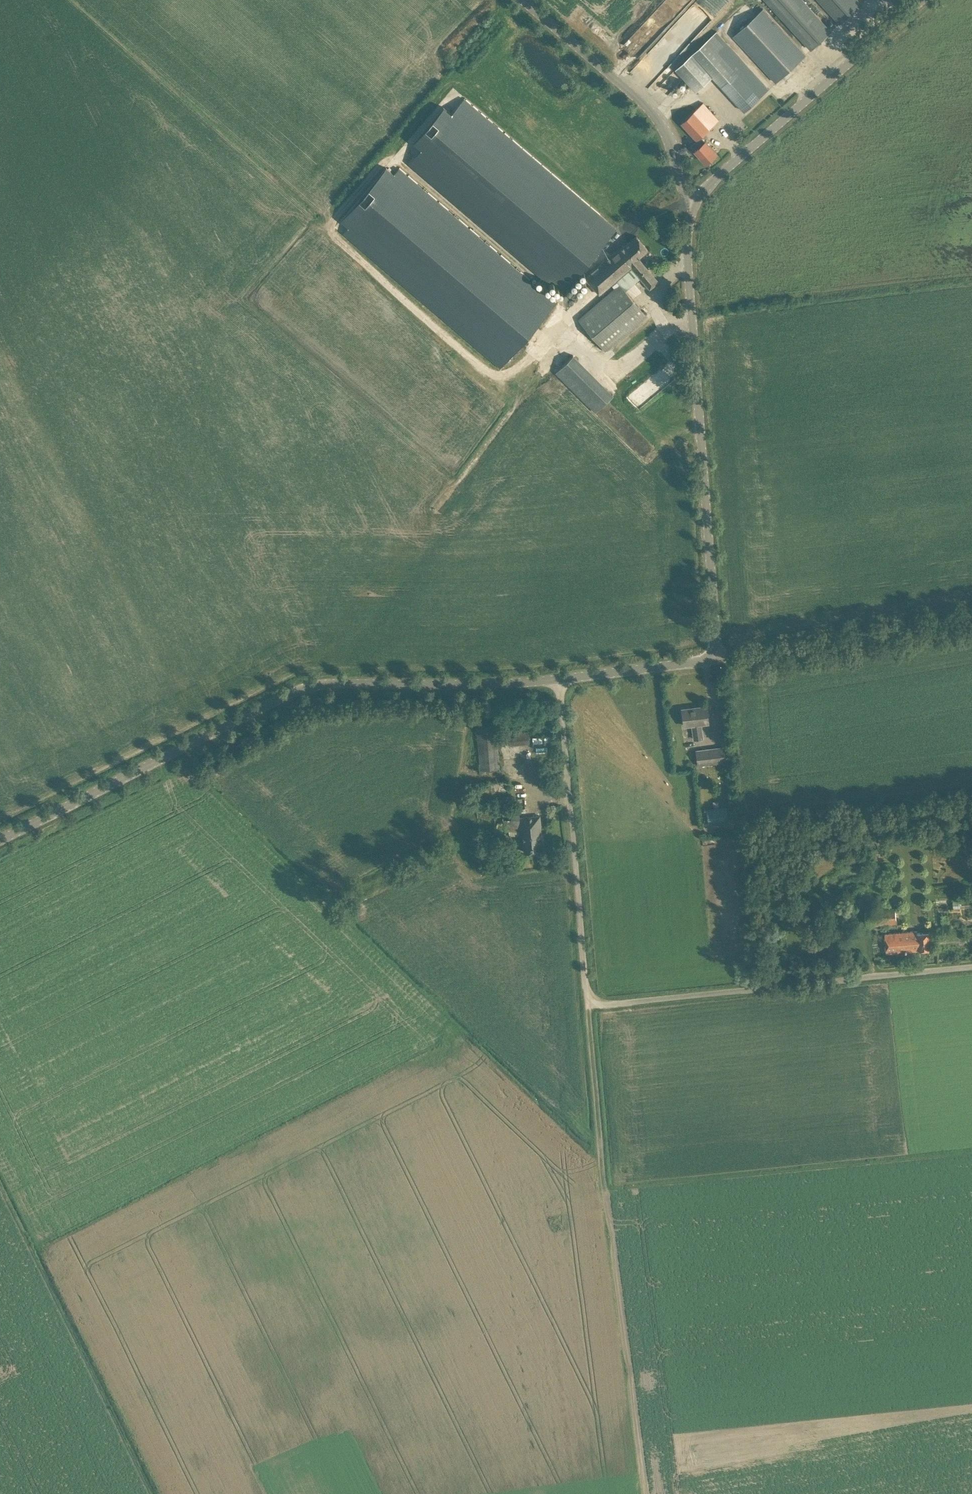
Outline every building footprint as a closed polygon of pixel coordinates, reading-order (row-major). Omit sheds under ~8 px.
[(812,50),(833,31),(804,0),(766,0),(812,50)] [(841,24),(863,4),(860,0),(819,0),(841,24)] [(734,36),(745,49),(776,84),(807,55),(764,9),(734,36)] [(769,88),(717,31),(692,53),(713,76),(745,111),(769,88)] [(421,148),(408,163),(560,292),(615,228),(464,98),(451,113),(443,106),(414,141),(421,148)] [(692,144),(696,149),(696,150),(707,162),(718,153),(706,140),(702,136),(719,120),(703,102),(695,109),(688,101),(674,113),(682,122),(697,139),(692,144)] [(386,167),(341,220),(349,226),(344,232),(497,364),(553,299),(399,167),(394,173),(386,167)] [(579,319),(599,342),(605,350),(646,315),(616,279),(631,266),(650,288),(658,281),(638,257),(647,248),(636,235),(624,246),(623,245),(585,277),(599,294),(611,283),(615,288),(579,319)] [(556,372),(597,411),(613,393),(572,355),(556,372)] [(682,709),(684,725),(692,724),(694,739),(702,738),(700,723),(708,722),(706,706),(682,709)] [(499,767),(497,740),(509,740),(509,743),(529,741),(528,731),(509,733),(508,728),(496,729),(496,725),(476,727),(477,737),(480,769),(489,768),(499,767)] [(696,750),(698,764),(726,761),(724,747),(696,750)] [(706,808),(708,823),(727,821),(725,806),(706,808)] [(540,815),(520,817),(520,828),(521,834),(523,834),(524,851),(540,850),(539,832),(541,832),(540,815)] [(885,933),(886,942),(887,952),(933,948),(932,931),(918,932),(917,930),(885,933)]
